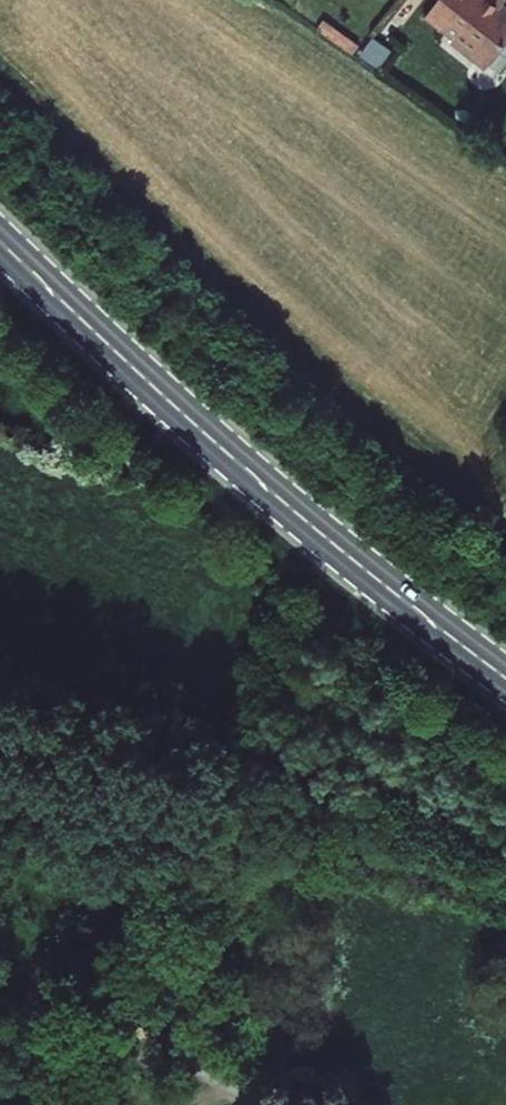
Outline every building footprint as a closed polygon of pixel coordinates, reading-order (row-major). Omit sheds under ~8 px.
[(447,44),(485,72),(505,44),(505,10),(502,7),(497,11),(484,0),(434,0),(423,14),(452,36),(447,44)]
